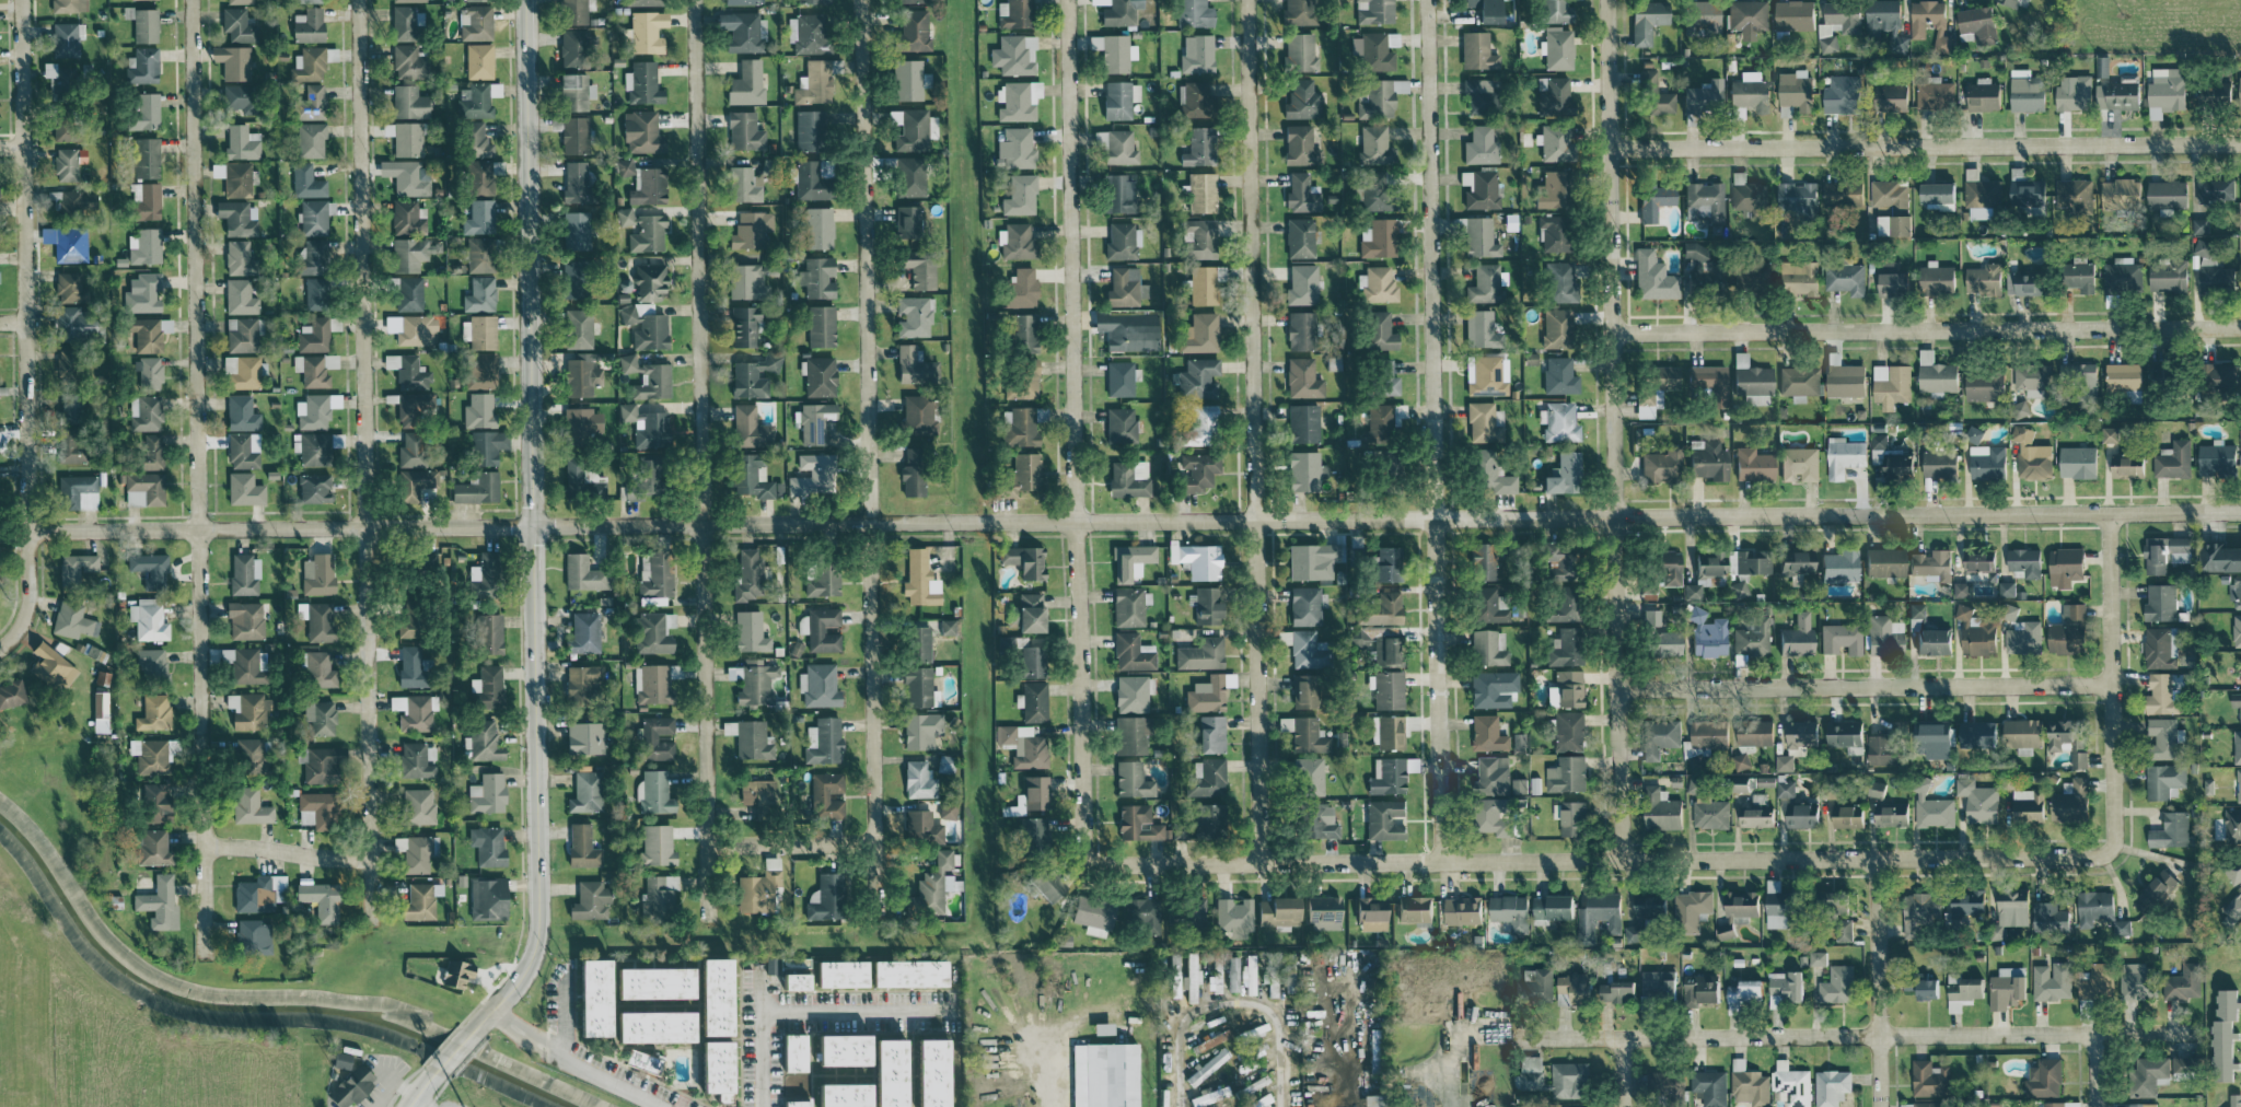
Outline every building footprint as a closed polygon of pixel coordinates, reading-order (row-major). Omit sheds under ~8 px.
[(49,13),(85,12),(84,0),(49,0),(49,13)] [(585,0),(558,0),(558,24),(586,24),(585,0)] [(1030,26),(1029,0),(1005,0),(1005,2),(996,2),(997,27),(1030,26)] [(1125,25),(1125,0),(1107,0),(1107,8),(1098,8),(1098,25),(1125,25)] [(1174,27),(1211,26),(1211,6),(1204,6),(1204,0),(1174,0),(1174,27)] [(1313,0),(1284,0),(1284,10),(1280,10),(1280,25),(1313,24),(1313,0)] [(1392,22),(1392,0),(1355,0),(1355,23),(1392,22)] [(1498,0),(1471,0),(1471,2),(1476,3),(1476,22),(1497,22),(1498,0)] [(1682,33),(1717,32),(1717,0),(1681,1),(1682,33)] [(1727,1),(1727,29),(1767,29),(1766,0),(1727,1)] [(1811,30),(1812,0),(1798,0),(1774,0),(1773,29),(1811,30)] [(1859,34),(1858,0),(1822,2),(1823,23),(1817,23),(1818,53),(1837,52),(1837,35),(1832,35),(1832,25),(1840,25),(1841,34),(1859,34)] [(1889,53),(1906,52),(1906,35),(1898,35),(1897,0),(1864,0),(1865,37),(1879,37),(1879,29),(1888,29),(1889,53)] [(1924,38),(1924,22),(1934,22),(1934,50),(1949,50),(1950,35),(1943,35),(1943,0),(1928,0),(1909,0),(1909,38),(1924,38)] [(1665,1),(1629,2),(1630,47),(1650,46),(1649,24),(1665,24),(1665,1)] [(390,41),(412,40),(412,5),(390,5),(390,41)] [(489,5),(458,6),(459,40),(490,39),(489,5)] [(1976,44),(1995,42),(1991,5),(1955,9),(1959,40),(1975,38),(1976,44)] [(320,41),(320,7),(303,7),(303,14),(290,14),(291,42),(320,41)] [(244,8),(220,8),(220,31),(227,31),(227,42),(251,42),(250,23),(244,24),(244,8)] [(154,9),(132,9),(132,43),(155,43),(154,9)] [(899,32),(893,32),(893,51),(927,50),(926,9),(898,9),(899,32)] [(630,53),(661,52),(661,36),(655,36),(655,27),(665,27),(665,11),(628,12),(628,41),(629,41),(630,53)] [(822,53),(822,14),(794,14),(794,28),(787,29),(788,43),(792,43),(792,53),(822,53)] [(50,56),(76,56),(76,37),(81,37),(81,22),(50,23),(50,56)] [(1543,26),(1542,69),(1570,70),(1570,30),(1559,29),(1559,26),(1543,26)] [(559,68),(584,68),(584,43),(594,43),(594,36),(586,36),(586,29),(558,30),(559,68)] [(1487,31),(1460,31),(1460,68),(1498,68),(1498,54),(1487,54),(1487,31)] [(1311,33),(1284,33),(1284,56),(1280,56),(1280,71),(1316,71),(1316,56),(1311,56),(1311,33)] [(1386,33),(1352,33),(1353,53),(1360,53),(1360,70),(1393,70),(1393,51),(1386,51),(1386,33)] [(1211,34),(1179,35),(1180,72),(1212,71),(1211,34)] [(998,74),(1033,75),(1034,35),(998,35),(998,48),(988,48),(988,66),(998,66),(998,74)] [(1100,73),(1127,73),(1127,59),(1135,59),(1135,45),(1126,45),(1126,35),(1087,35),(1087,49),(1100,49),(1100,73)] [(490,43),(464,44),(464,79),(490,78),(490,43)] [(427,76),(426,55),(414,56),(414,44),(391,45),(392,77),(427,76)] [(248,47),(207,46),(207,61),(220,61),(219,80),(248,80),(248,47)] [(321,46),(299,47),(299,55),(293,55),(294,80),(322,79),(321,46)] [(132,47),(132,56),(124,56),(124,83),(155,82),(154,47),(132,47)] [(2094,76),(2106,76),(2107,56),(2095,55),(2094,76)] [(760,59),(737,59),(738,77),(726,78),(726,104),(761,103),(760,59)] [(829,72),(840,72),(840,59),(803,59),(804,76),(797,76),(797,87),(791,87),(791,103),(830,102),(829,72)] [(891,59),(892,100),(921,100),(920,59),(891,59)] [(654,61),(630,61),(629,72),(624,72),(624,103),(661,103),(661,89),(654,89),(654,61)] [(39,63),(40,77),(47,77),(48,94),(63,93),(61,62),(39,63)] [(2183,109),(2182,67),(2150,68),(2151,82),(2146,82),(2146,119),(2161,118),(2161,110),(2183,109)] [(1777,72),(1776,103),(1808,103),(1808,69),(1794,68),(1794,72),(1777,72)] [(2009,111),(2043,110),(2042,80),(2029,81),(2029,68),(2008,68),(2009,111)] [(1655,69),(1639,70),(1639,113),(1674,113),(1673,92),(1656,93),(1655,69)] [(1744,119),(1744,105),(1762,105),(1762,71),(1739,71),(1739,80),(1728,81),(1729,119),(1744,119)] [(585,111),(586,73),(557,73),(557,111),(585,111)] [(1852,87),(1860,87),(1860,73),(1829,74),(1829,85),(1821,85),(1822,112),(1852,111),(1852,87)] [(2090,75),(2072,74),(2072,80),(2054,80),(2054,109),(2089,109),(2090,75)] [(1566,77),(1535,77),(1536,116),(1572,115),(1572,100),(1567,100),(1566,77)] [(1940,82),(1940,77),(1915,77),(1915,108),(1953,107),(1952,81),(1940,82)] [(1281,119),(1319,119),(1319,90),(1310,90),(1310,78),(1288,78),(1288,102),(1281,102),(1281,119)] [(1463,79),(1464,112),(1492,111),(1491,78),(1463,79)] [(1392,117),(1392,93),(1407,93),(1407,80),(1365,79),(1364,93),(1356,93),(1356,117),(1392,117)] [(2136,108),(2136,80),(2094,80),(2094,109),(2136,108)] [(2229,82),(2196,81),(2195,103),(2228,105),(2229,82)] [(499,82),(466,83),(466,89),(455,89),(456,118),(489,117),(489,97),(500,96),(499,82)] [(1129,119),(1129,101),(1139,101),(1139,82),(1101,82),(1102,119),(1129,119)] [(292,120),(321,119),(320,83),(303,84),(303,96),(291,97),(292,120)] [(220,85),(221,108),(248,107),(248,84),(220,85)] [(391,84),(390,118),(415,118),(416,85),(391,84)] [(1905,110),(1905,84),(1872,84),(1873,110),(1905,110)] [(155,93),(136,93),(136,106),(124,106),(125,129),(156,129),(155,93)] [(925,109),(899,109),(899,112),(888,112),(888,124),(900,124),(900,134),(892,134),(892,152),(925,152),(925,109)] [(794,150),(822,150),(821,110),(793,110),(794,150)] [(662,152),(662,134),(654,134),(653,111),(621,111),(621,143),(625,143),(625,152),(662,152)] [(753,111),(726,111),(727,149),(763,148),(763,129),(754,129),(753,111)] [(586,116),(559,117),(559,154),(586,154),(586,116)] [(482,121),(458,121),(459,157),(491,156),(490,143),(482,143),(482,121)] [(391,156),(419,157),(420,123),(380,122),(380,136),(391,136),(391,156)] [(246,123),(226,124),(227,148),(222,148),(223,159),(259,158),(259,132),(246,132),(246,123)] [(296,158),(323,157),(322,123),(296,123),(296,158)] [(1309,124),(1282,125),(1283,166),(1320,165),(1319,148),(1310,149),(1309,124)] [(1384,125),(1359,125),(1360,152),(1355,152),(1356,164),(1393,163),(1393,147),(1385,147),(1384,125)] [(1499,163),(1499,141),(1492,141),(1492,125),(1470,125),(1470,141),(1461,141),(1462,163),(1499,163)] [(1540,162),(1566,161),(1565,125),(1540,126),(1540,134),(1533,134),(1534,144),(1539,144),(1540,162)] [(1179,165),(1208,164),(1207,126),(1187,127),(1188,152),(1179,152),(1179,165)] [(1029,127),(1002,127),(1002,140),(995,141),(995,158),(1002,157),(1003,168),(1034,167),(1034,149),(1029,149),(1029,127)] [(1130,130),(1092,130),(1093,142),(1101,142),(1101,163),(1137,163),(1137,149),(1130,149),(1130,130)] [(133,178),(157,177),(156,138),(132,138),(133,178)] [(76,163),(84,163),(84,148),(53,148),(53,180),(76,180),(76,163)] [(894,197),(920,196),(919,157),(894,157),(894,197)] [(466,195),(489,195),(488,160),(465,161),(466,195)] [(795,198),(818,199),(818,160),(795,160),(795,198)] [(392,195),(429,195),(429,176),(416,176),(416,161),(392,161),(392,195)] [(563,161),(563,190),(559,190),(559,202),(584,202),(583,161),(563,161)] [(249,198),(251,163),(209,162),(209,177),(224,177),(223,197),(249,198)] [(291,197),(325,196),(325,179),(310,179),(309,162),(291,162),(291,197)] [(760,201),(760,175),(751,175),(751,167),(727,166),(726,201),(760,201)] [(662,203),(661,167),(638,168),(638,189),(625,189),(626,203),(662,203)] [(1999,179),(1976,180),(1976,167),(1963,167),(1964,207),(1968,207),(1968,218),(1991,218),(1990,205),(2000,205),(1999,179)] [(1458,171),(1459,187),(1463,187),(1463,209),(1498,208),(1497,170),(1458,171)] [(1533,207),(1561,208),(1562,171),(1541,171),(1541,185),(1534,185),(1533,207)] [(1283,191),(1282,211),(1319,211),(1320,185),(1307,185),(1307,172),(1288,172),(1288,191),(1283,191)] [(1215,211),(1215,173),(1189,173),(1189,212),(1215,211)] [(1008,175),(1008,198),(999,198),(1000,214),(1034,213),(1033,174),(1008,175)] [(1102,213),(1132,212),(1131,174),(1102,174),(1102,213)] [(1731,209),(1741,208),(1741,216),(1749,216),(1749,208),(1765,207),(1764,182),(1740,182),(1740,175),(1731,175),(1731,209)] [(2074,213),(2091,213),(2090,178),(2054,179),(2054,207),(2074,207),(2074,213)] [(2233,199),(2232,178),(2195,178),(2195,200),(2233,199)] [(2008,179),(2008,204),(2042,204),(2042,179),(2008,179)] [(2100,179),(2100,205),(2138,206),(2139,179),(2100,179)] [(1822,181),(1822,205),(1861,204),(1860,180),(1822,181)] [(2184,207),(2185,181),(2146,180),(2145,206),(2184,207)] [(1907,235),(1906,181),(1869,181),(1870,205),(1890,205),(1890,215),(1875,215),(1875,235),(1907,235)] [(158,182),(128,183),(129,219),(158,219),(158,182)] [(1684,218),(1707,218),(1707,223),(1722,223),(1721,182),(1683,183),(1684,218)] [(1815,183),(1776,182),(1775,210),(1795,211),(1795,218),(1814,219),(1815,183)] [(1951,183),(1917,182),(1916,207),(1951,208),(1951,183)] [(1673,185),(1639,185),(1639,224),(1662,224),(1662,207),(1673,207),(1673,185)] [(1360,187),(1360,210),(1386,211),(1386,188),(1360,187)] [(51,199),(52,213),(81,212),(81,203),(93,203),(93,191),(45,192),(46,199),(51,199)] [(470,217),(461,217),(461,233),(493,233),(492,199),(469,199),(470,217)] [(324,214),(333,214),(332,200),(299,200),(299,236),(325,235),(324,214)] [(415,200),(390,200),(391,234),(425,233),(425,207),(415,207),(415,200)] [(247,201),(212,201),(212,217),(223,217),(224,236),(256,236),(256,220),(247,220),(247,201)] [(917,205),(892,206),(893,239),(918,238),(917,205)] [(663,251),(661,214),(631,215),(631,207),(615,208),(616,225),(637,225),(637,233),(626,233),(627,251),(663,251)] [(831,248),(830,207),(801,208),(802,249),(831,248)] [(560,250),(583,250),(584,212),(561,211),(560,250)] [(770,212),(735,212),(735,233),(727,233),(727,248),(767,247),(767,232),(770,232),(770,212)] [(1538,217),(1539,251),(1566,251),(1565,216),(1538,217)] [(1500,255),(1500,243),(1490,243),(1490,217),(1464,217),(1464,255),(1500,255)] [(1311,218),(1283,218),(1284,258),(1312,257),(1311,218)] [(1358,227),(1358,257),(1393,256),(1392,218),(1368,219),(1368,227),(1358,227)] [(2191,218),(2191,234),(2207,233),(2207,218),(2191,218)] [(1181,241),(1182,259),(1214,258),(1213,219),(1181,220),(1181,231),(1191,231),(1191,241),(1181,241)] [(1028,222),(1003,223),(1003,229),(997,229),(998,258),(1029,258),(1028,222)] [(1134,222),(1107,223),(1108,242),(1103,242),(1104,260),(1135,259),(1134,222)] [(84,262),(84,228),(54,227),(53,261),(84,262)] [(126,235),(127,264),(158,263),(157,228),(134,228),(135,235),(126,235)] [(390,272),(417,272),(417,260),(425,260),(425,238),(390,238),(390,272)] [(467,272),(489,272),(489,238),(466,238),(467,272)] [(2232,289),(2232,267),(2218,267),(2217,239),(2193,240),(2193,262),(2196,262),(2197,291),(2232,289)] [(249,240),(225,240),(224,274),(248,275),(249,240)] [(296,273),(323,274),(323,240),(297,240),(296,273)] [(1710,242),(1681,241),(1680,258),(1692,259),(1691,288),(1722,288),(1722,271),(1709,271),(1710,242)] [(1634,298),(1678,298),(1678,275),(1662,275),(1662,262),(1652,262),(1652,247),(1634,247),(1634,298)] [(932,290),(933,259),(919,258),(919,252),(892,251),(891,267),(909,268),(908,289),(932,290)] [(2092,262),(2085,262),(2085,255),(2071,255),(2071,262),(2058,263),(2059,286),(2078,286),(2078,293),(2093,293),(2092,262)] [(2131,256),(2112,256),(2112,263),(2102,263),(2102,290),(2140,290),(2140,263),(2131,263),(2131,256)] [(803,258),(803,271),(796,271),(796,283),(803,283),(804,298),(832,297),(831,257),(803,258)] [(1952,292),(1952,266),(1936,266),(1936,259),(1926,259),(1926,266),(1917,266),(1918,293),(1952,292)] [(2186,259),(2160,259),(2160,264),(2147,264),(2147,290),(2186,291),(2186,259)] [(1895,261),(1876,260),(1875,295),(1905,295),(1905,272),(1895,272),(1895,261)] [(1544,302),(1572,302),(1571,261),(1543,262),(1544,302)] [(1777,270),(1777,295),(1815,296),(1816,262),(1787,261),(1787,271),(1777,270)] [(1766,290),(1767,263),(1733,262),(1733,289),(1766,290)] [(1963,267),(1964,293),(1999,293),(1999,262),(1983,262),(1983,267),(1963,267)] [(634,264),(633,301),(662,301),(663,265),(634,264)] [(727,265),(727,297),(763,297),(762,271),(768,271),(767,264),(727,265)] [(1315,264),(1287,265),(1288,289),(1284,289),(1284,304),(1315,304),(1315,264)] [(1863,296),(1863,264),(1823,264),(1824,289),(1848,289),(1848,296),(1863,296)] [(1137,306),(1137,298),(1148,298),(1148,284),(1138,284),(1138,266),(1109,267),(1110,290),(1104,290),(1104,306),(1137,306)] [(1213,266),(1189,266),(1189,304),(1213,304),(1213,266)] [(1396,301),(1396,285),(1389,285),(1389,267),(1363,266),(1363,274),(1356,274),(1356,287),(1360,287),(1360,301),(1396,301)] [(581,297),(580,267),(560,268),(561,298),(581,297)] [(1033,267),(1012,267),(1013,282),(999,282),(999,307),(1033,307),(1033,267)] [(2004,271),(2005,294),(2042,293),(2041,271),(2004,271)] [(79,303),(80,273),(54,272),(53,302),(79,303)] [(122,312),(158,312),(158,273),(135,273),(135,291),(122,291),(122,312)] [(461,311),(492,311),(492,276),(469,276),(469,294),(460,294),(461,311)] [(421,310),(420,277),(387,277),(388,291),(394,291),(395,311),(421,310)] [(224,313),(256,313),(255,278),(223,279),(224,313)] [(305,309),(324,309),(323,278),(304,278),(305,309)] [(895,336),(927,336),(927,324),(931,324),(931,296),(894,297),(894,313),(902,313),(902,320),(895,320),(895,336)] [(631,349),(666,348),(665,314),(653,314),(653,311),(639,311),(639,305),(619,305),(620,323),(638,323),(638,330),(630,330),(631,349)] [(807,347),(833,346),(832,305),(806,306),(807,347)] [(77,306),(52,307),(53,340),(103,339),(102,316),(77,316),(77,306)] [(729,347),(756,347),(756,306),(728,307),(729,347)] [(1542,348),(1571,348),(1570,308),(1541,309),(1542,348)] [(590,348),(589,309),(562,309),(563,348),(590,348)] [(1395,349),(1395,333),(1388,333),(1387,310),(1363,311),(1363,350),(1395,349)] [(1493,310),(1465,310),(1465,345),(1492,346),(1493,310)] [(1285,312),(1286,349),(1311,349),(1310,311),(1285,312)] [(1190,313),(1190,325),(1182,325),(1183,339),(1177,339),(1177,352),(1216,351),(1216,312),(1190,313)] [(1105,331),(1105,351),(1155,352),(1156,314),(1091,313),(1091,331),(1105,331)] [(1033,314),(1008,314),(1008,353),(1034,353),(1033,314)] [(395,344),(430,345),(430,330),(435,330),(435,316),(400,315),(400,331),(395,331),(395,344)] [(328,351),(327,316),(310,316),(310,325),(297,325),(298,352),(328,351)] [(493,316),(459,317),(460,340),(467,340),(467,350),(494,349),(493,316)] [(226,318),(226,352),(257,351),(256,317),(226,318)] [(133,352),(160,352),(159,332),(170,332),(170,318),(122,319),(122,332),(133,332),(133,352)] [(895,344),(895,383),(936,382),(936,361),(914,361),(914,344),(895,344)] [(1933,363),(1933,349),(1918,348),(1917,390),(1930,390),(1930,397),(1944,397),(1944,391),(1956,391),(1956,363),(1933,363)] [(1771,367),(1747,367),(1747,352),(1733,352),(1732,393),(1744,393),(1744,404),(1770,404),(1771,367)] [(494,354),(463,353),(463,387),(493,388),(494,354)] [(731,361),(730,396),(765,397),(765,377),(756,377),(756,370),(778,370),(778,353),(762,353),(762,362),(731,361)] [(1536,353),(1524,353),(1524,364),(1536,364),(1536,353)] [(397,355),(382,354),(382,368),(397,368),(397,355)] [(427,389),(428,371),(415,371),(415,354),(396,354),(396,389),(427,389)] [(668,397),(667,363),(634,364),(634,354),(618,355),(618,373),(645,372),(645,384),(630,384),(630,398),(668,397)] [(337,355),(291,355),(292,371),(301,371),(301,387),(327,387),(326,368),(337,368),(337,355)] [(226,389),(258,388),(258,356),(222,356),(222,374),(226,374),(226,389)] [(1471,382),(1465,382),(1465,395),(1507,396),(1507,382),(1500,381),(1500,357),(1471,356),(1471,382)] [(159,358),(132,357),(131,371),(136,371),(136,389),(158,390),(159,358)] [(833,396),(833,357),(804,357),(805,397),(833,396)] [(1285,358),(1286,398),(1322,397),(1322,378),(1313,378),(1312,357),(1285,358)] [(1578,376),(1570,376),(1570,357),(1539,358),(1539,371),(1542,371),(1543,394),(1578,393),(1578,376)] [(1215,399),(1215,382),(1209,382),(1209,374),(1218,374),(1218,358),(1185,358),(1185,371),(1177,371),(1177,399),(1215,399)] [(600,367),(590,367),(590,359),(563,359),(563,397),(590,396),(590,385),(601,385),(600,367)] [(1005,399),(1035,398),(1035,359),(1005,359),(1005,399)] [(1371,395),(1398,395),(1398,376),(1391,376),(1391,359),(1371,359),(1371,395)] [(1131,361),(1105,362),(1106,396),(1132,396),(1131,361)] [(2218,393),(2237,392),(2236,362),(2198,363),(2199,389),(2218,389),(2218,393)] [(1863,364),(1825,363),(1825,395),(1863,395),(1863,364)] [(2072,398),(2096,397),(2095,363),(2064,363),(2064,375),(2072,375),(2072,398)] [(2104,363),(2103,389),(2139,390),(2139,363),(2104,363)] [(1910,401),(1910,364),(1871,365),(1872,401),(1880,401),(1880,411),(1894,411),(1893,401),(1910,401)] [(1725,367),(1686,366),(1686,386),(1725,387),(1725,367)] [(1779,394),(1792,394),(1792,402),(1806,402),(1806,394),(1818,394),(1818,367),(1780,366),(1779,394)] [(2013,388),(2024,388),(2024,397),(2043,397),(2043,366),(2013,366),(2013,388)] [(1965,370),(1964,398),(2002,399),(2002,370),(1965,370)] [(432,393),(397,392),(396,419),(418,420),(418,407),(432,408),(432,393)] [(461,427),(493,427),(493,413),(490,413),(490,393),(466,393),(466,405),(461,405),(461,427)] [(250,394),(226,394),(225,430),(258,430),(258,412),(249,412),(250,394)] [(296,429),(326,429),(326,394),(304,394),(303,401),(296,401),(296,429)] [(128,431),(158,430),(158,396),(128,397),(128,431)] [(2027,416),(2026,400),(2011,400),(2011,417),(2027,416)] [(665,411),(634,412),(634,402),(617,403),(618,421),(634,421),(634,424),(640,424),(641,430),(632,430),(633,448),(666,447),(665,411)] [(1467,442),(1501,443),(1501,410),(1493,410),(1493,402),(1467,402),(1467,442)] [(1579,441),(1578,424),(1572,424),(1572,402),(1540,403),(1540,423),(1542,423),(1543,442),(1579,441)] [(824,445),(823,420),(836,419),(835,403),(798,404),(800,446),(824,445)] [(731,404),(731,446),(772,446),(772,424),(754,424),(753,404),(731,404)] [(1317,404),(1286,405),(1287,443),(1318,443),(1317,404)] [(1367,430),(1361,430),(1361,447),(1386,447),(1386,431),(1393,430),(1393,417),(1405,417),(1405,404),(1367,405),(1367,430)] [(1212,405),(1189,405),(1189,430),(1181,430),(1181,445),(1211,445),(1212,405)] [(562,408),(563,446),(591,446),(590,407),(562,408)] [(1033,446),(1033,408),(1000,408),(999,445),(1033,446)] [(1133,408),(1105,408),(1105,446),(1134,445),(1133,408)] [(1964,439),(1977,445),(1983,430),(1970,425),(1964,439)] [(2101,442),(2116,442),(2116,426),(2100,427),(2101,442)] [(2050,478),(2051,445),(2032,444),(2032,427),(2011,427),(2011,440),(2017,441),(2017,477),(2050,478)] [(396,446),(396,467),(419,467),(419,431),(401,432),(401,446),(396,446)] [(467,432),(468,465),(494,465),(494,447),(503,447),(502,431),(467,432)] [(329,432),(299,433),(300,465),(330,465),(329,432)] [(257,468),(257,433),(226,434),(227,468),(257,468)] [(160,469),(159,434),(142,434),(143,453),(132,454),(133,470),(160,469)] [(55,463),(80,464),(81,437),(56,436),(55,463)] [(1864,441),(1844,441),(1844,436),(1826,437),(1827,481),(1844,480),(1844,466),(1865,465),(1864,441)] [(2171,448),(2156,447),(2156,475),(2189,476),(2190,438),(2171,438),(2171,448)] [(1725,482),(1725,452),(1719,452),(1719,440),(1687,440),(1687,476),(1709,476),(1709,482),(1725,482)] [(1639,454),(1640,480),(1680,479),(1679,443),(1664,444),(1664,453),(1639,454)] [(2197,444),(2197,476),(2235,475),(2234,443),(2197,444)] [(1969,479),(2004,478),(2003,445),(1968,446),(1969,479)] [(2094,446),(2058,446),(2058,477),(2094,477),(2094,446)] [(1753,447),(1734,447),(1734,480),(1772,479),(1771,454),(1753,454),(1753,447)] [(1817,447),(1780,447),(1780,481),(1797,481),(1817,481),(1817,447)] [(1515,491),(1515,475),(1494,475),(1494,449),(1469,448),(1469,491),(1515,491)] [(1286,451),(1286,491),(1318,492),(1318,452),(1286,451)] [(1540,476),(1539,492),(1578,493),(1579,451),(1557,451),(1557,467),(1549,467),(1548,476),(1540,476)] [(1921,476),(1955,477),(1956,451),(1922,451),(1921,476)] [(1011,454),(1011,473),(991,473),(991,497),(1015,497),(1015,490),(1038,490),(1038,453),(1011,454)] [(753,454),(730,454),(730,494),(752,493),(752,498),(772,498),(771,481),(754,481),(753,454)] [(826,454),(796,455),(796,469),(808,468),(808,476),(786,477),(786,491),(827,490),(826,454)] [(1178,454),(1178,467),(1187,467),(1187,475),(1173,475),(1174,493),(1201,493),(1201,486),(1210,486),(1210,473),(1219,473),(1218,454),(1178,454)] [(2141,454),(2108,455),(2109,476),(2141,475),(2141,454)] [(623,500),(656,500),(657,455),(637,455),(636,482),(623,482),(623,500)] [(1910,464),(1904,464),(1904,455),(1885,455),(1885,465),(1879,465),(1879,478),(1910,478),(1910,464)] [(1147,496),(1147,461),(1107,461),(1108,497),(1147,496)] [(604,496),(604,482),(581,482),(581,462),(563,462),(563,496),(604,496)] [(397,470),(397,502),(417,502),(417,487),(435,487),(435,470),(397,470)] [(495,501),(494,471),(466,471),(466,483),(449,483),(449,503),(495,501)] [(225,473),(226,505),(262,504),(262,485),(251,485),(250,472),(225,473)] [(161,473),(121,474),(122,506),(162,505),(161,473)] [(55,476),(56,509),(95,509),(94,475),(55,476)] [(297,502),(330,502),(330,492),(326,492),(327,475),(297,475),(297,502)] [(2143,575),(2165,575),(2165,562),(2188,562),(2188,537),(2143,536),(2143,575)] [(1188,580),(1219,580),(1219,545),(1173,545),(1173,540),(1165,540),(1165,562),(1188,562),(1188,580)] [(2224,547),(2224,541),(2198,541),(2198,571),(2240,571),(2240,547),(2224,547)] [(1289,579),(1331,579),(1331,560),(1340,560),(1339,544),(1288,545),(1289,579)] [(1468,580),(1493,581),(1494,544),(1469,544),(1468,580)] [(1540,546),(1541,561),(1545,561),(1546,579),(1570,578),(1567,544),(1540,546)] [(1111,546),(1112,583),(1140,583),(1140,562),(1155,562),(1155,545),(1111,546)] [(1041,546),(997,548),(997,565),(1017,564),(1018,581),(1042,580),(1041,546)] [(1373,582),(1400,581),(1399,546),(1377,547),(1377,565),(1373,565),(1373,582)] [(925,547),(905,548),(905,581),(900,581),(900,596),(906,596),(906,605),(938,604),(938,579),(926,579),(925,547)] [(2048,547),(2047,587),(2069,587),(2069,578),(2080,578),(2081,548),(2048,547)] [(737,575),(731,576),(732,599),(759,598),(758,548),(736,549),(737,575)] [(1949,548),(1929,549),(1930,553),(1908,554),(1908,574),(1923,574),(1923,579),(1936,578),(1936,582),(1949,582),(1949,548)] [(2023,570),(2023,578),(2039,578),(2038,548),(2005,549),(2005,570),(2023,570)] [(1863,550),(1864,577),(1903,576),(1902,549),(1863,550)] [(1767,550),(1728,551),(1729,567),(1736,566),(1736,574),(1767,573),(1767,550)] [(435,552),(421,551),(421,567),(435,567),(435,552)] [(467,566),(468,593),(493,592),(492,551),(477,551),(478,566),(467,566)] [(1644,551),(1644,599),(1655,599),(1655,576),(1661,576),(1661,586),(1678,586),(1678,551),(1644,551)] [(1812,572),(1810,551),(1787,553),(1787,561),(1777,562),(1778,575),(1812,572)] [(636,553),(637,605),(662,605),(661,597),(670,597),(669,552),(636,553)] [(1683,599),(1700,598),(1700,585),(1711,585),(1710,576),(1724,575),(1723,552),(1692,553),(1693,584),(1683,584),(1683,599)] [(1820,552),(1820,581),(1855,581),(1856,552),(1820,552)] [(333,594),(332,553),(311,553),(311,559),(301,560),(301,594),(333,594)] [(125,555),(126,571),(142,571),(142,587),(165,587),(164,554),(125,555)] [(96,555),(58,555),(57,584),(80,584),(80,571),(96,571),(96,555)] [(257,555),(228,555),(229,595),(258,594),(257,555)] [(562,589),(602,589),(602,570),(585,569),(585,561),(563,560),(562,589)] [(838,595),(837,567),(813,567),(813,579),(803,579),(803,596),(838,595)] [(2229,575),(2229,600),(2233,600),(2233,609),(2240,609),(2240,575),(2229,575)] [(1968,597),(1968,582),(1953,582),(1953,597),(1968,597)] [(1998,596),(2013,597),(2014,582),(1998,582),(1998,596)] [(2174,584),(2146,584),(2146,603),(2142,603),(2142,620),(2174,620),(2174,584)] [(1544,622),(1575,621),(1574,586),(1554,586),(1555,604),(1544,604),(1544,622)] [(1143,626),(1142,587),(1111,588),(1112,627),(1143,626)] [(1194,625),(1218,624),(1217,587),(1193,588),(1194,625)] [(1320,587),(1289,587),(1289,625),(1320,626),(1320,587)] [(1495,609),(1496,588),(1470,587),(1469,621),(1508,623),(1509,609),(1495,609)] [(1399,591),(1377,592),(1377,603),(1354,604),(1354,625),(1400,624),(1399,591)] [(1040,594),(1017,593),(1017,606),(1005,606),(1005,627),(1015,627),(1015,632),(1039,632),(1040,594)] [(126,605),(127,622),(134,621),(135,641),(168,639),(167,622),(159,622),(158,597),(135,598),(135,605),(126,605)] [(79,617),(82,605),(57,599),(49,632),(74,639),(76,631),(94,635),(98,622),(79,617)] [(261,601),(223,602),(223,617),(228,616),(229,639),(262,639),(261,601)] [(2000,617),(2014,620),(2018,606),(2004,602),(2000,617)] [(330,603),(305,603),(306,642),(330,641),(330,603)] [(2082,603),(2061,603),(2061,622),(2046,622),(2046,653),(2082,652),(2082,603)] [(1994,624),(1970,624),(1970,604),(1955,604),(1955,618),(1959,618),(1959,654),(1995,653),(1994,624)] [(396,638),(413,637),(412,608),(402,609),(403,619),(395,619),(396,638)] [(1724,656),(1725,617),(1711,617),(1711,622),(1703,622),(1703,608),(1688,608),(1688,620),(1691,620),(1691,655),(1724,656)] [(1678,654),(1678,631),(1658,632),(1658,609),(1642,610),(1644,655),(1678,654)] [(1795,629),(1777,628),(1776,653),(1809,654),(1810,611),(1795,610),(1795,629)] [(736,611),(736,651),(765,651),(764,611),(736,611)] [(597,613),(570,612),(570,639),(563,639),(562,652),(597,653),(597,613)] [(633,653),(670,652),(670,630),(674,630),(674,613),(633,613),(633,653)] [(500,614),(474,615),(475,655),(501,654),(500,614)] [(2231,614),(2232,647),(2240,647),(2240,614),(2231,614)] [(1732,654),(1767,655),(1767,615),(1754,615),(1754,628),(1732,628),(1732,654)] [(1902,621),(1889,621),(1889,615),(1866,615),(1866,655),(1901,656),(1902,621)] [(952,620),(938,620),(939,635),(952,635),(952,620)] [(2039,620),(2013,621),(2014,628),(2004,628),(2005,652),(2040,651),(2039,620)] [(1860,655),(1860,624),(1820,624),(1820,654),(1836,654),(1836,645),(1845,645),(1845,656),(1860,655)] [(928,626),(902,627),(904,663),(929,662),(928,626)] [(1546,665),(1581,665),(1580,627),(1558,627),(1558,638),(1551,638),(1551,646),(1546,647),(1546,665)] [(1915,654),(1948,653),(1947,629),(1914,630),(1915,654)] [(1290,668),(1316,668),(1316,630),(1291,630),(1290,668)] [(1471,631),(1472,666),(1506,664),(1505,630),(1471,631)] [(1136,632),(1113,632),(1114,670),(1154,669),(1153,651),(1137,651),(1136,632)] [(1012,650),(1013,636),(995,636),(995,649),(1012,650)] [(1220,636),(1197,636),(1197,647),(1173,647),(1174,669),(1221,668),(1220,636)] [(71,665),(35,640),(28,651),(35,656),(25,670),(54,690),(71,665)] [(397,687),(419,687),(420,646),(398,646),(397,687)] [(1013,678),(1039,678),(1040,647),(1019,646),(1018,666),(1013,666),(1013,678)] [(256,648),(230,648),(229,683),(265,683),(265,671),(256,671),(256,648)] [(133,650),(134,680),(164,679),(163,649),(133,650)] [(230,649),(219,649),(218,662),(230,663),(230,649)] [(300,652),(301,688),(330,687),(329,651),(300,652)] [(770,707),(770,677),(777,677),(777,665),(759,665),(759,658),(741,658),(741,667),(725,667),(725,679),(739,679),(739,691),(733,691),(733,707),(770,707)] [(833,663),(804,664),(804,673),(798,673),(798,693),(802,693),(802,706),(839,706),(838,689),(833,689),(833,663)] [(470,679),(470,709),(501,708),(500,665),(477,666),(478,679),(470,679)] [(666,665),(633,665),(634,705),(667,704),(666,665)] [(563,704),(591,704),(591,667),(564,666),(563,704)] [(929,667),(901,667),(902,707),(937,707),(937,690),(929,690),(929,667)] [(1582,707),(1581,670),(1555,670),(1555,686),(1549,686),(1549,695),(1556,695),(1557,708),(1582,707)] [(1402,672),(1367,673),(1367,689),(1373,689),(1373,709),(1402,709),(1402,672)] [(1518,692),(1518,672),(1471,672),(1470,707),(1509,707),(1509,692),(1518,692)] [(2170,672),(2148,672),(2149,694),(2143,694),(2143,713),(2177,713),(2177,699),(2170,699),(2170,672)] [(1221,673),(1206,674),(1206,682),(1190,683),(1191,691),(1183,691),(1183,712),(1221,711),(1221,673)] [(1146,675),(1114,676),(1115,712),(1146,712),(1146,675)] [(1291,708),(1314,709),(1314,675),(1292,675),(1291,708)] [(25,704),(22,680),(0,684),(0,708),(25,704)] [(1045,722),(1044,682),(1020,682),(1021,722),(1045,722)] [(91,733),(108,732),(107,691),(90,692),(91,733)] [(2229,693),(2229,707),(2238,707),(2238,724),(2240,723),(2240,692),(2229,693)] [(224,693),(224,708),(229,708),(229,728),(263,729),(263,710),(270,710),(270,699),(261,699),(261,694),(224,693)] [(397,731),(429,731),(429,696),(388,696),(388,711),(397,711),(397,731)] [(133,730),(169,729),(168,697),(141,697),(142,717),(132,717),(133,730)] [(332,735),(331,702),(301,702),(302,722),(308,721),(308,736),(332,735)] [(1581,712),(1553,712),(1554,751),(1582,750),(1581,712)] [(901,714),(902,749),(923,749),(923,737),(939,737),(939,714),(901,714)] [(1470,715),(1471,750),(1507,749),(1507,735),(1496,735),(1495,714),(1470,715)] [(1222,716),(1196,716),(1195,753),(1222,753),(1222,716)] [(1403,716),(1372,716),(1372,750),(1403,750),(1403,716)] [(640,761),(672,760),(671,741),(656,741),(656,735),(671,735),(671,717),(640,717),(640,761)] [(838,717),(814,717),(814,726),(804,727),(804,763),(839,762),(838,717)] [(1114,755),(1145,754),(1144,717),(1113,717),(1114,755)] [(1317,737),(1316,717),(1292,717),(1292,753),(1329,752),(1329,736),(1317,737)] [(2175,718),(2146,717),(2146,734),(2153,734),(2153,744),(2146,744),(2145,758),(2175,759),(2176,730),(2175,730),(2175,718)] [(1292,718),(1278,718),(1278,730),(1291,731),(1292,718)] [(502,759),(502,746),(494,746),(493,719),(468,720),(468,736),(462,737),(462,748),(468,748),(469,760),(502,759)] [(1678,719),(1640,720),(1642,761),(1658,761),(1658,747),(1679,746),(1678,719)] [(1846,746),(1846,754),(1862,754),(1860,719),(1837,720),(1837,724),(1824,725),(1825,746),(1846,746)] [(2038,719),(2000,719),(2001,746),(2039,746),(2038,719)] [(2069,720),(2044,720),(2045,750),(2070,750),(2069,720)] [(772,758),(771,744),(764,744),(763,721),(720,721),(720,735),(734,735),(735,759),(772,758)] [(1734,745),(1771,744),(1770,721),(1734,721),(1734,745)] [(1957,749),(1992,749),(1992,722),(1957,721),(1957,749)] [(564,754),(603,754),(602,722),(564,723),(564,754)] [(1688,747),(1725,748),(1725,723),(1688,722),(1688,747)] [(1816,722),(1784,722),(1784,748),(1804,748),(1804,744),(1816,744),(1816,722)] [(1917,722),(1916,756),(1947,757),(1948,723),(1917,722)] [(1014,725),(993,726),(994,744),(1014,744),(1014,725)] [(1046,768),(1045,736),(1031,736),(1031,726),(1014,726),(1015,736),(1021,736),(1021,755),(1010,755),(1010,768),(1046,768)] [(2232,731),(2233,764),(2240,763),(2240,730),(2232,731)] [(1512,752),(1525,752),(1525,734),(1512,734),(1512,752)] [(1867,764),(1891,764),(1890,735),(1867,735),(1867,764)] [(232,739),(233,775),(264,774),(263,756),(258,757),(257,738),(232,739)] [(128,740),(128,755),(135,755),(135,774),(165,773),(164,739),(128,740)] [(435,777),(434,764),(424,765),(424,742),(398,743),(399,778),(435,777)] [(304,747),(303,783),(332,784),(332,760),(342,760),(342,748),(304,747)] [(2086,768),(2086,751),(2070,751),(2070,768),(2086,768)] [(1748,769),(1747,753),(1730,754),(1730,769),(1748,769)] [(1583,754),(1557,756),(1557,766),(1545,766),(1546,791),(1584,790),(1583,754)] [(1793,771),(1793,754),(1775,755),(1775,771),(1793,771)] [(935,774),(951,774),(952,755),(936,755),(935,774)] [(1508,755),(1477,756),(1478,781),(1473,781),(1473,794),(1509,793),(1508,755)] [(1321,758),(1293,758),(1294,796),(1322,795),(1321,758)] [(1404,758),(1372,758),(1372,777),(1365,777),(1365,793),(1403,793),(1404,758)] [(929,759),(901,761),(903,798),(930,797),(929,759)] [(1222,759),(1191,759),(1191,777),(1183,777),(1183,796),(1222,796),(1222,759)] [(1114,761),(1114,797),(1153,797),(1153,780),(1140,781),(1139,761),(1114,761)] [(2168,800),(2168,787),(2185,787),(2184,764),(2145,765),(2145,800),(2168,800)] [(666,798),(665,770),(641,770),(641,782),(636,782),(636,813),(671,812),(671,798),(666,798)] [(565,812),(597,811),(597,771),(573,771),(573,798),(565,798),(565,812)] [(502,773),(479,773),(480,784),(468,784),(468,812),(503,812),(502,773)] [(809,774),(810,820),(841,819),(841,799),(826,800),(826,793),(841,793),(840,773),(809,774)] [(1730,791),(1745,792),(1746,776),(1730,776),(1730,791)] [(2086,776),(2070,776),(2070,781),(2061,781),(2061,792),(2048,792),(2048,820),(2086,820),(2086,776)] [(1020,777),(1021,794),(1013,794),(1013,806),(999,806),(999,816),(1023,815),(1023,810),(1045,810),(1044,777),(1020,777)] [(1952,798),(1927,798),(1926,777),(1914,777),(1915,826),(1953,825),(1952,798)] [(1526,778),(1511,778),(1512,793),(1526,793),(1526,778)] [(1996,822),(1997,787),(1973,786),(1973,778),(1955,778),(1955,795),(1964,795),(1964,822),(1996,822)] [(773,780),(738,781),(738,806),(773,805),(773,780)] [(1775,796),(1793,797),(1794,781),(1776,780),(1775,796)] [(1866,795),(1882,796),(1883,781),(1867,781),(1866,795)] [(167,821),(166,783),(140,784),(141,822),(167,821)] [(272,805),(257,805),(257,786),(233,786),(232,821),(272,822),(272,805)] [(1666,799),(1666,786),(1641,787),(1642,829),(1679,828),(1678,799),(1666,799)] [(400,789),(401,824),(433,824),(432,789),(400,789)] [(2041,823),(2042,789),(2011,789),(2010,822),(2041,823)] [(312,830),(330,829),(330,793),(297,793),(297,823),(311,823),(312,830)] [(1737,826),(1771,827),(1771,804),(1765,804),(1766,793),(1751,793),(1750,809),(1737,808),(1737,826)] [(1494,831),(1495,836),(1510,836),(1509,817),(1504,818),(1503,798),(1474,798),(1474,831),(1494,831)] [(955,801),(939,800),(938,819),(954,819),(955,801)] [(1403,800),(1365,801),(1366,840),(1403,839),(1402,824),(1390,824),(1390,816),(1403,815),(1403,800)] [(1215,834),(1213,801),(1189,803),(1191,836),(1215,834)] [(1583,801),(1558,801),(1559,836),(1583,835),(1583,801)] [(1691,801),(1691,828),(1728,827),(1727,801),(1691,801)] [(1814,803),(1783,804),(1783,827),(1815,827),(1814,803)] [(1161,839),(1160,824),(1145,825),(1146,829),(1137,829),(1137,823),(1148,822),(1148,804),(1116,805),(1117,840),(1161,839)] [(1860,827),(1860,805),(1830,804),(1829,826),(1860,827)] [(1906,825),(1905,804),(1871,804),(1872,825),(1906,825)] [(2222,808),(2223,843),(2240,843),(2240,808),(2222,808)] [(941,844),(941,824),(929,824),(929,810),(903,811),(904,845),(941,844)] [(2162,829),(2146,829),(2146,846),(2187,845),(2187,811),(2162,811),(2162,829)] [(1017,818),(1018,851),(1044,850),(1044,818),(1017,818)] [(566,824),(566,867),(599,866),(599,848),(588,848),(588,824),(566,824)] [(669,825),(640,826),(641,852),(637,852),(637,865),(675,865),(674,851),(669,851),(669,825)] [(467,847),(475,847),(476,866),(502,866),(501,827),(467,827),(467,847)] [(164,828),(136,829),(136,864),(169,863),(169,851),(164,851),(164,828)] [(392,837),(393,851),(401,850),(401,873),(433,873),(432,836),(392,837)] [(942,913),(941,890),(954,890),(953,873),(951,873),(950,849),(933,850),(934,872),(915,873),(916,914),(942,913)] [(736,877),(736,912),(770,912),(769,887),(779,887),(779,858),(762,858),(762,876),(736,877)] [(1028,883),(1044,904),(1064,889),(1048,867),(1028,883)] [(2133,900),(2149,913),(2176,880),(2160,867),(2133,900)] [(172,872),(152,873),(153,893),(131,893),(131,909),(147,909),(148,929),(173,929),(172,872)] [(816,873),(817,903),(803,903),(804,920),(842,919),(840,873),(816,873)] [(233,911),(259,911),(259,905),(269,905),(269,888),(283,888),(283,874),(252,874),(252,881),(233,881),(233,911)] [(662,876),(644,876),(643,911),(671,911),(672,889),(662,889),(662,876)] [(313,923),(336,923),(336,883),(309,883),(309,877),(293,877),(293,901),(313,900),(313,923)] [(469,919),(503,919),(502,877),(469,878),(469,919)] [(1764,927),(1787,928),(1787,892),(1777,892),(1778,880),(1765,880),(1764,927)] [(575,903),(565,903),(565,918),(604,919),(605,881),(576,881),(575,903)] [(440,883),(406,883),(406,902),(399,902),(399,919),(433,919),(433,895),(441,895),(440,883)] [(2027,925),(2026,887),(2015,887),(2015,890),(1995,891),(1995,923),(1988,923),(1988,940),(2005,940),(2005,925),(2027,925)] [(1754,890),(1719,892),(1720,914),(1713,915),(1715,939),(1732,938),(1731,923),(1747,922),(1747,916),(1755,916),(1754,890)] [(1982,891),(1949,890),(1948,919),(1982,920),(1982,891)] [(2076,892),(2076,924),(2090,924),(2090,920),(2112,919),(2111,890),(2076,892)] [(1711,892),(1674,891),(1673,932),(1697,933),(1697,911),(1710,911),(1711,892)] [(1618,893),(1583,893),(1583,907),(1576,907),(1576,942),(1593,942),(1594,919),(1605,919),(1605,934),(1618,934),(1618,893)] [(1640,916),(1663,917),(1664,894),(1632,893),(1631,907),(1640,908),(1640,916)] [(1107,937),(1113,901),(1073,895),(1069,923),(1084,925),(1082,933),(1107,937)] [(1568,919),(1569,896),(1530,895),(1530,918),(1568,919)] [(1338,896),(1304,896),(1303,928),(1337,928),(1338,896)] [(1428,896),(1394,897),(1395,922),(1429,921),(1428,896)] [(1508,920),(1508,932),(1526,932),(1525,896),(1487,896),(1487,921),(1508,920)] [(1384,931),(1383,897),(1354,898),(1354,932),(1384,931)] [(1479,923),(1478,897),(1442,898),(1443,924),(1479,923)] [(1157,932),(1157,898),(1122,899),(1123,933),(1157,932)] [(1203,898),(1175,899),(1176,929),(1204,928),(1203,898)] [(1251,898),(1240,898),(1240,900),(1215,900),(1216,935),(1252,935),(1251,898)] [(1295,925),(1294,898),(1256,898),(1257,926),(1295,925)] [(2056,902),(2032,902),(2031,930),(2067,930),(2067,910),(2056,909),(2056,902)] [(233,920),(235,954),(266,953),(265,918),(233,920)] [(1849,919),(1834,920),(1834,942),(1850,941),(1849,919)] [(2129,935),(2128,920),(2112,920),(2112,935),(2129,935)] [(1808,965),(1825,965),(1825,951),(1808,952),(1808,965)] [(1185,1002),(1198,1002),(1198,969),(1196,969),(1196,952),(1184,952),(1185,1002)] [(1167,996),(1177,996),(1178,953),(1169,953),(1167,996)] [(1211,992),(1221,992),(1222,955),(1212,954),(1211,992)] [(1243,983),(1256,984),(1256,954),(1244,954),(1243,983)] [(1227,991),(1239,991),(1239,956),(1227,956),(1227,991)] [(463,989),(466,977),(472,978),(476,965),(445,957),(439,983),(463,989)] [(695,1034),(724,1034),(724,957),(694,957),(695,1034)] [(602,958),(572,958),(573,1035),(603,1035),(602,958)] [(869,986),(944,986),(944,960),(869,959),(869,986)] [(866,986),(865,960),(813,960),(814,987),(866,986)] [(2069,961),(2049,961),(2049,964),(2032,964),(2031,998),(2069,999),(2069,961)] [(2111,961),(2088,962),(2088,970),(2076,970),(2077,998),(2111,997),(2111,961)] [(2161,974),(2162,997),(2198,997),(2198,961),(2181,962),(2181,974),(2161,974)] [(2147,962),(2119,962),(2118,997),(2155,998),(2155,978),(2147,978),(2147,962)] [(1816,980),(1817,1001),(1850,1000),(1849,964),(1828,964),(1828,980),(1816,980)] [(610,967),(610,998),(686,997),(686,966),(610,967)] [(1987,974),(1987,1008),(2005,1008),(2005,1003),(2015,1003),(2015,997),(2022,997),(2022,966),(1996,966),(1996,974),(1987,974)] [(1550,967),(1522,967),(1521,983),(1516,983),(1516,994),(1523,994),(1523,1003),(1550,1003),(1550,967)] [(1672,970),(1639,969),(1639,996),(1671,997),(1672,970)] [(1767,971),(1767,1007),(1775,1007),(1775,997),(1799,997),(1799,971),(1767,971)] [(776,988),(803,989),(803,972),(776,972),(776,988)] [(1555,1003),(1587,1002),(1586,972),(1554,973),(1555,1003)] [(1715,1000),(1714,974),(1681,974),(1682,1006),(1696,1006),(1696,1000),(1715,1000)] [(1979,975),(1945,976),(1946,1012),(1960,1012),(1960,1003),(1971,1003),(1971,996),(1979,996),(1979,975)] [(1735,978),(1735,985),(1724,985),(1724,1001),(1758,1002),(1759,978),(1735,978)] [(1937,978),(1902,978),(1902,985),(1912,986),(1912,998),(1936,998),(1937,978)] [(1596,1000),(1631,1001),(1631,981),(1597,981),(1596,1000)] [(2212,1080),(2231,1080),(2231,1064),(2230,1064),(2230,1034),(2229,1034),(2229,1018),(2237,1018),(2237,1000),(2234,1000),(2234,987),(2212,987),(2212,1080)] [(687,1010),(610,1010),(610,1041),(687,1042),(687,1010)] [(1268,1029),(1264,1021),(1240,1032),(1244,1041),(1268,1029)] [(1090,1034),(1109,1033),(1109,1022),(1090,1023),(1090,1034)] [(801,1033),(779,1033),(778,1070),(801,1071),(801,1033)] [(866,1033),(812,1033),(812,1064),(866,1064),(866,1033)] [(1192,1053),(1220,1040),(1217,1034),(1203,1040),(1204,1040),(1189,1046),(1192,1053)] [(899,1037),(869,1038),(869,1106),(899,1106),(899,1037)] [(942,1038),(912,1037),(911,1106),(941,1106),(942,1038)] [(695,1039),(694,1091),(715,1092),(715,1103),(729,1103),(729,1090),(724,1090),(725,1040),(695,1039)] [(1267,1050),(1264,1041),(1250,1045),(1253,1054),(1267,1050)] [(1070,1106),(1137,1106),(1137,1042),(1070,1043),(1070,1106)] [(1229,1055),(1221,1046),(1184,1078),(1192,1088),(1229,1055)] [(622,1062),(654,1072),(659,1058),(627,1047),(622,1062)] [(329,1066),(346,1068),(348,1053),(331,1051),(329,1066)] [(1550,1062),(1550,1083),(1540,1083),(1540,1055),(1518,1055),(1518,1088),(1550,1088),(1550,1097),(1584,1097),(1584,1062),(1550,1062)] [(1749,1100),(1749,1106),(1767,1106),(1768,1071),(1744,1071),(1744,1057),(1730,1057),(1730,1100),(1749,1100)] [(2058,1057),(2036,1058),(2036,1065),(2027,1065),(2027,1078),(2022,1078),(2022,1095),(2059,1095),(2058,1057)] [(2127,1096),(2154,1096),(2154,1077),(2166,1077),(2166,1057),(2134,1057),(2134,1068),(2127,1068),(2127,1096)] [(1787,1069),(1787,1058),(1775,1058),(1775,1069),(1770,1069),(1770,1090),(1785,1089),(1786,1106),(1809,1106),(1808,1069),(1787,1069)] [(1911,1095),(1947,1095),(1947,1065),(1929,1066),(1929,1058),(1910,1059),(1911,1095)] [(1256,1072),(1254,1060),(1235,1063),(1238,1075),(1256,1072)] [(2190,1060),(2171,1061),(2171,1071),(2191,1070),(2190,1060)] [(372,1077),(355,1061),(323,1096),(336,1106),(345,1106),(372,1077)] [(1849,1069),(1814,1070),(1815,1106),(1837,1106),(1837,1099),(1843,1099),(1843,1091),(1850,1091),(1849,1069)] [(1682,1071),(1646,1070),(1645,1094),(1681,1094),(1682,1071)] [(1724,1106),(1724,1070),(1689,1070),(1690,1091),(1699,1090),(1700,1106),(1724,1106)] [(1268,1083),(1264,1074),(1240,1086),(1244,1094),(1268,1083)] [(863,1083),(812,1082),(812,1106),(863,1106),(863,1083)] [(1244,1106),(1268,1106),(1273,1104),(1266,1091),(1243,1104),(1244,1106)]
